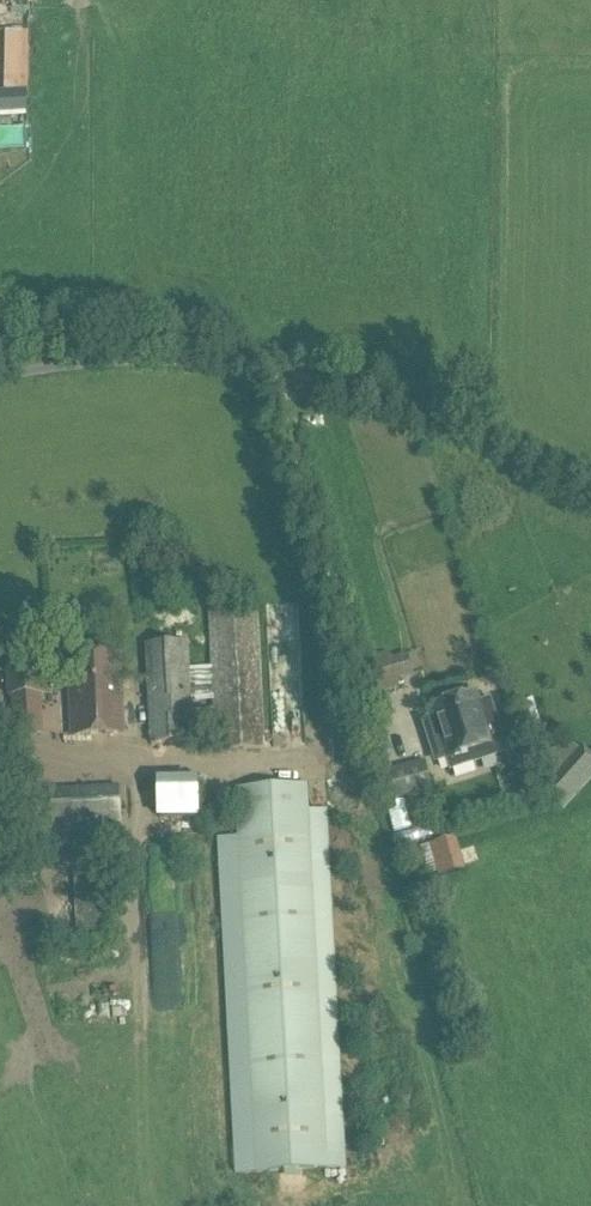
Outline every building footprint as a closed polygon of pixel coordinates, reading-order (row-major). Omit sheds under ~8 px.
[(194,743),(193,731),(197,730),(195,732),(194,735),(196,738),(199,739),(202,737),(202,734),(201,731),(199,730),(214,730),(215,752),(266,749),(258,604),(209,607),(208,609),(211,668),(190,670),(189,644),(145,645),(150,746),(193,744),(193,746),(195,750),(199,750),(202,748),(203,744),(201,741),(197,740),(194,743)] [(119,655),(69,658),(73,736),(123,733),(119,655)] [(13,736),(44,734),(42,695),(43,695),(42,670),(7,672),(9,697),(11,697),(13,736)] [(479,704),(476,695),(453,702),(473,765),(508,754),(491,700),(479,704)] [(473,765),(453,702),(431,709),(433,718),(422,722),(432,753),(436,752),(440,763),(447,760),(451,772),(473,765)] [(590,779),(590,757),(579,746),(540,788),(564,809),(590,779)] [(424,762),(376,776),(384,805),(432,791),(424,762)] [(137,822),(198,820),(198,791),(207,791),(206,782),(197,782),(197,781),(137,782),(137,822)] [(51,791),(54,848),(121,845),(118,787),(51,791)] [(235,791),(255,1173),(345,1168),(327,819),(308,820),(307,787),(235,791)] [(394,834),(411,829),(404,802),(387,807),(394,834)] [(426,864),(434,863),(439,878),(465,871),(456,838),(422,847),(426,864)] [(74,872),(78,944),(108,942),(105,870),(74,872)]
